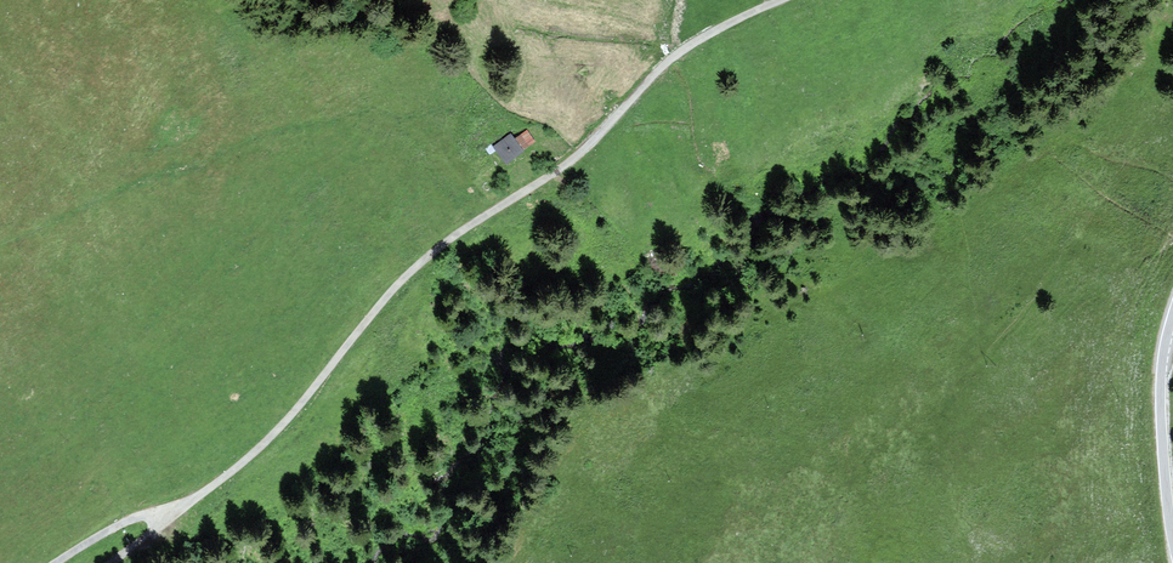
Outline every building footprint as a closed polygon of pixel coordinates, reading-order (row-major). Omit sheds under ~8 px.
[(534,140),(528,131),(516,139),(512,134),(494,146),(505,161),(534,140)]
